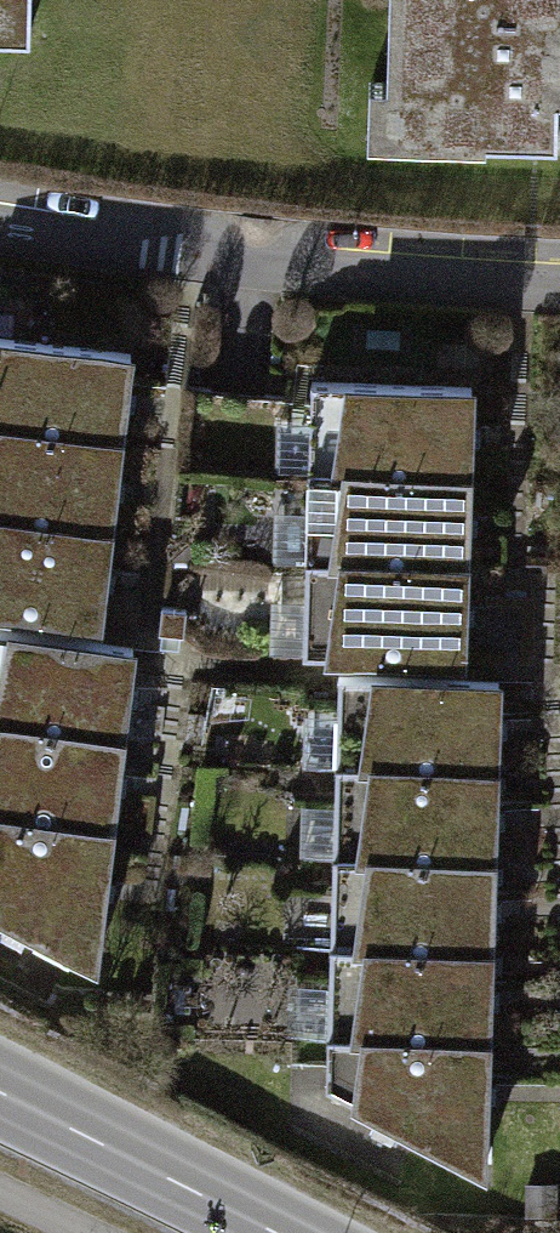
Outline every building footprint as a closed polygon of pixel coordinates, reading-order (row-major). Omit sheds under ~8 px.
[(40,42),(41,0),(0,0),(0,40),(40,42)] [(393,100),(374,99),(372,158),(493,162),(493,155),(559,157),(559,0),(397,0),(393,100)] [(0,325),(0,417),(130,432),(141,341),(0,325)] [(471,377),(307,373),(305,465),(469,469),(471,377)] [(0,417),(0,509),(120,523),(130,432),(0,417)] [(469,469),(305,465),(302,556),(466,560),(469,469)] [(0,509),(0,601),(110,614),(120,523),(0,509)] [(466,560),(302,556),(300,648),(464,652),(466,560)] [(0,620),(0,709),(131,723),(141,636),(0,620)] [(500,672),(336,668),(334,760),(498,763),(500,672)] [(121,813),(131,723),(0,709),(0,799),(121,813)] [(498,763),(334,760),(332,851),(496,854),(498,763)] [(103,953),(121,813),(0,799),(0,898),(103,953)] [(496,854),(332,851),(330,943),(494,946),(496,854)] [(330,943),(328,1034),(492,1038),(494,946),(330,943)] [(327,1081),(489,1171),(492,1038),(328,1034),(327,1081)]
